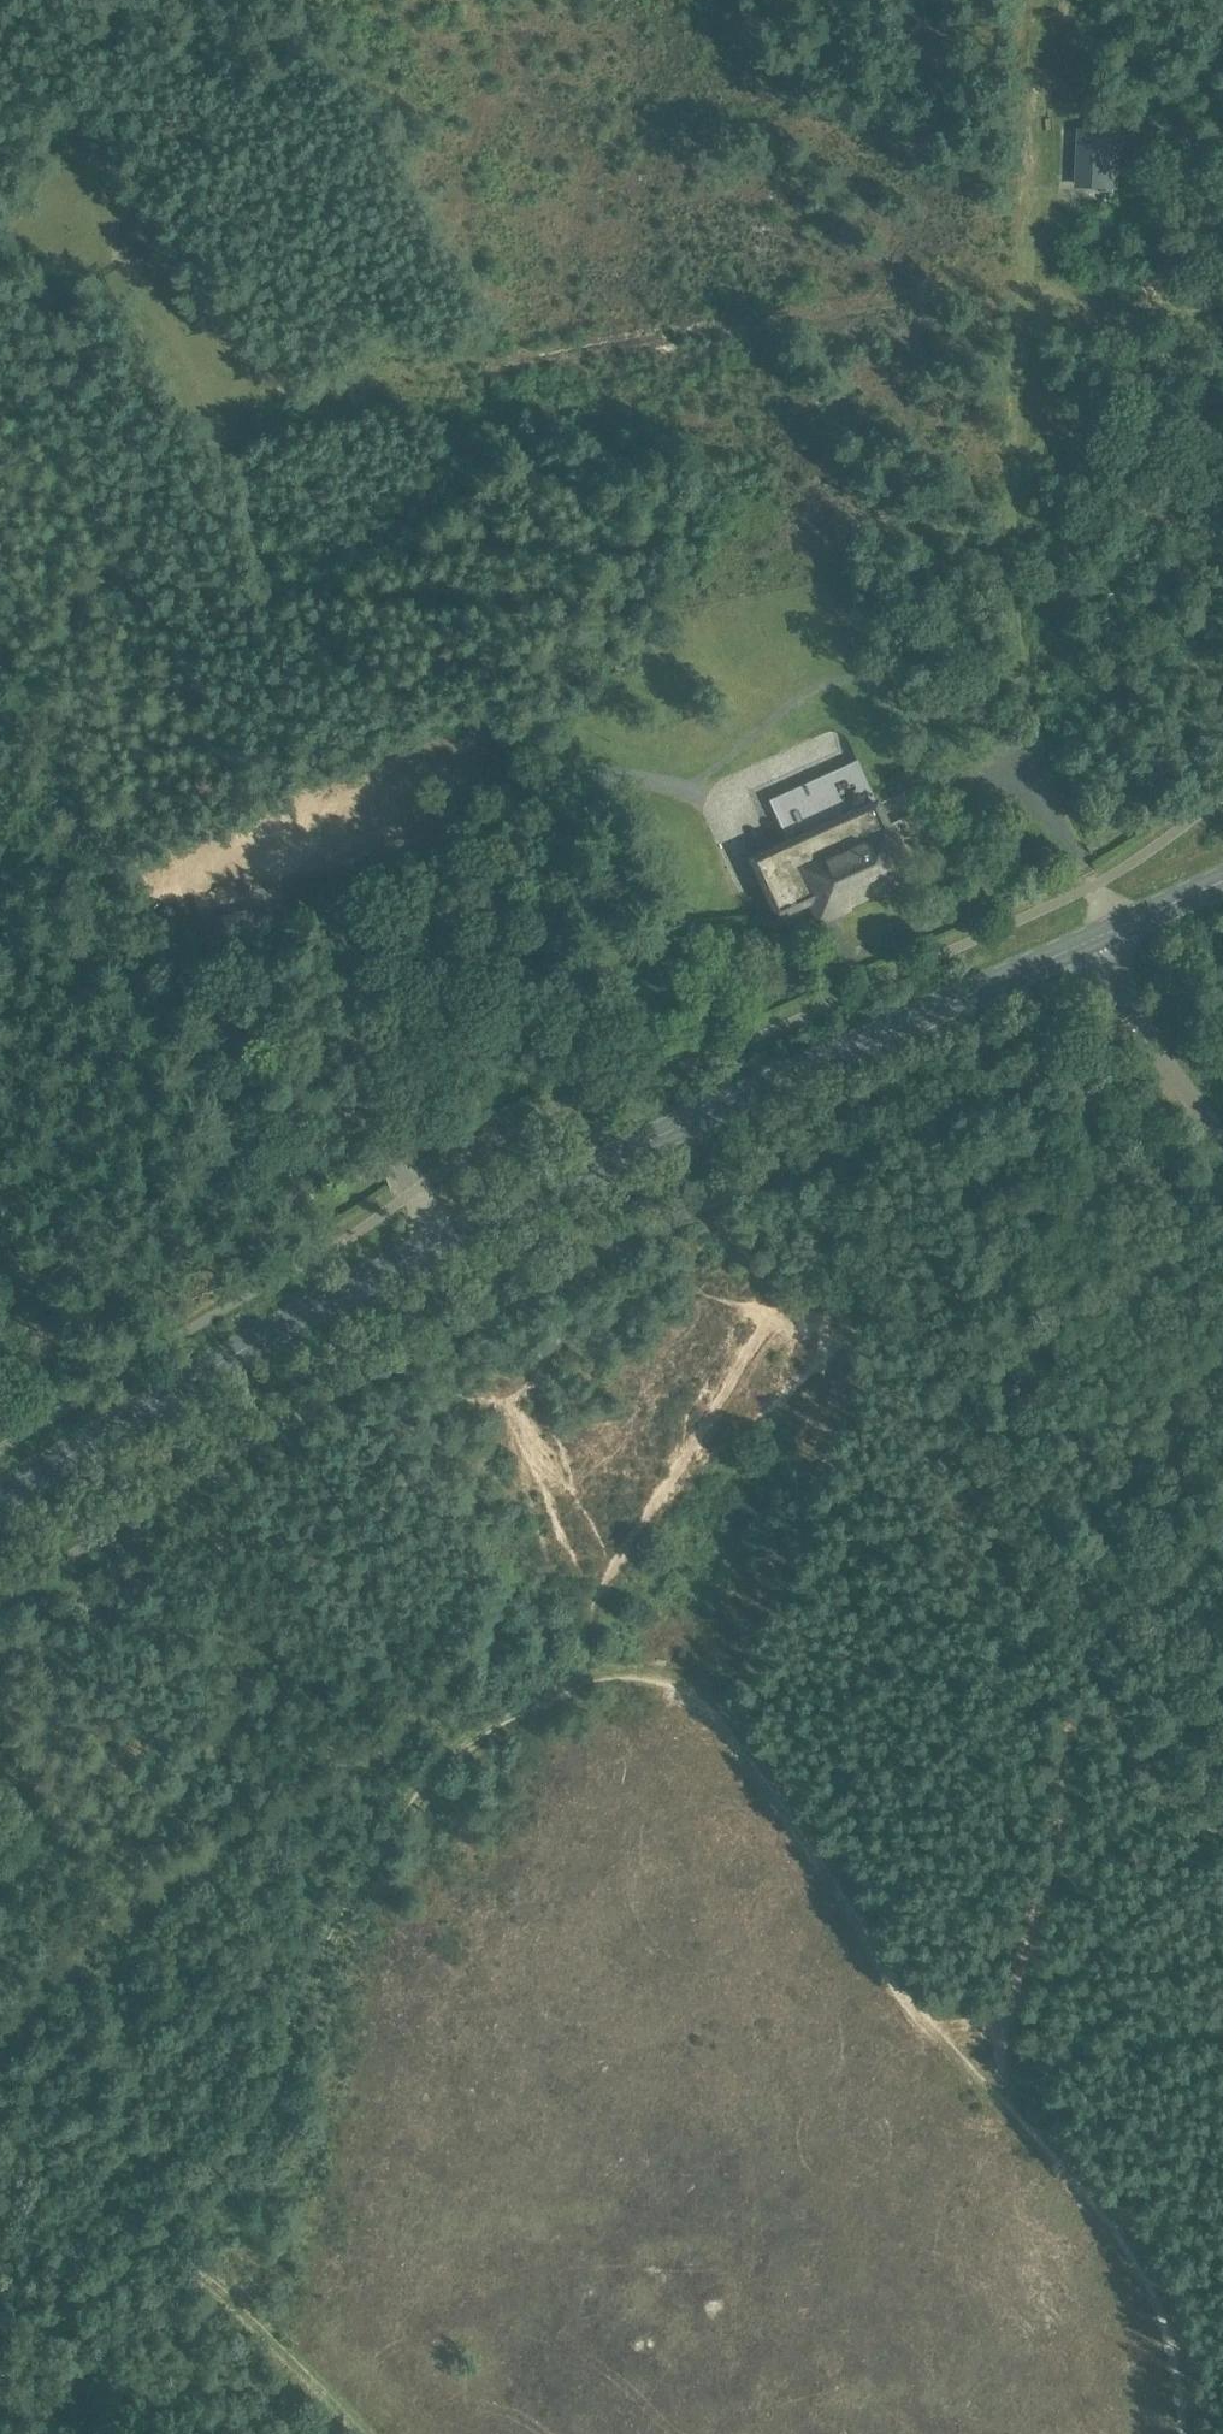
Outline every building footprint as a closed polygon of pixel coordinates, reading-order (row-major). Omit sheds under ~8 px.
[(829,784),(838,802),(860,791),(851,773),(829,784)] [(770,827),(804,819),(800,800),(765,808),(770,827)] [(911,878),(878,805),(755,862),(780,915),(812,900),(820,920),(911,878)]
